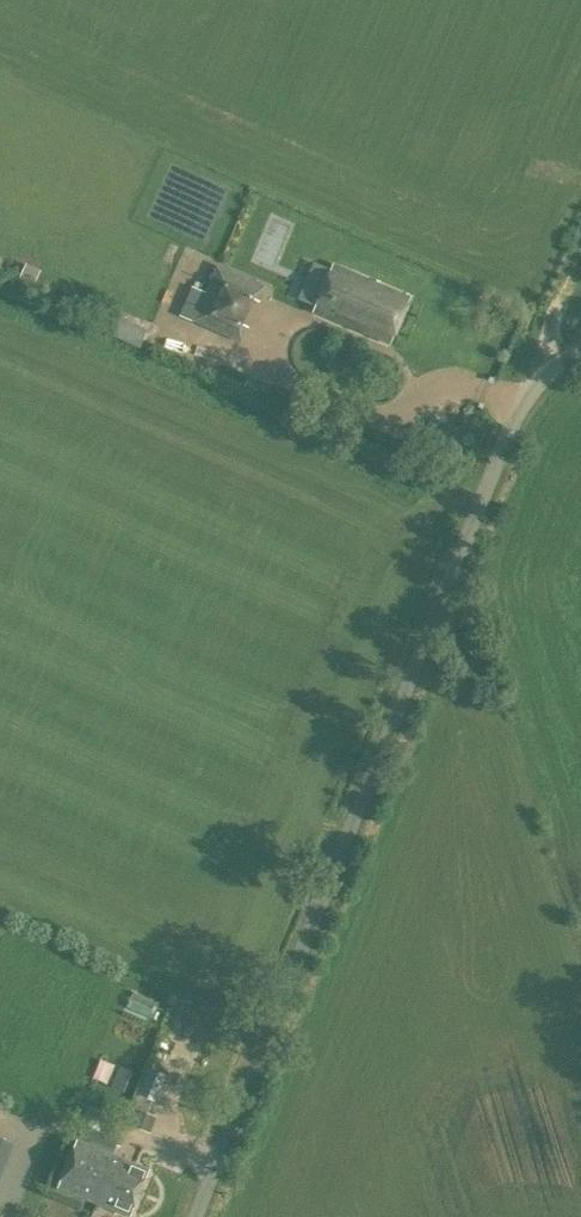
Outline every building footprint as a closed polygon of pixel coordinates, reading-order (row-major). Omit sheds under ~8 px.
[(216,265),(209,281),(258,302),(265,285),(216,265)] [(389,345),(409,298),(333,265),(313,312),(389,345)] [(198,306),(191,323),(241,343),(247,328),(248,327),(198,306)] [(115,335),(142,347),(149,330),(122,318),(115,335)] [(120,1067),(111,1088),(123,1093),(132,1071),(120,1067)] [(155,1102),(166,1075),(148,1068),(137,1095),(155,1102)] [(149,1133),(156,1117),(132,1107),(125,1123),(149,1133)] [(12,1144),(0,1139),(0,1175),(12,1144)] [(91,1201),(110,1155),(77,1142),(58,1188),(91,1201)]
